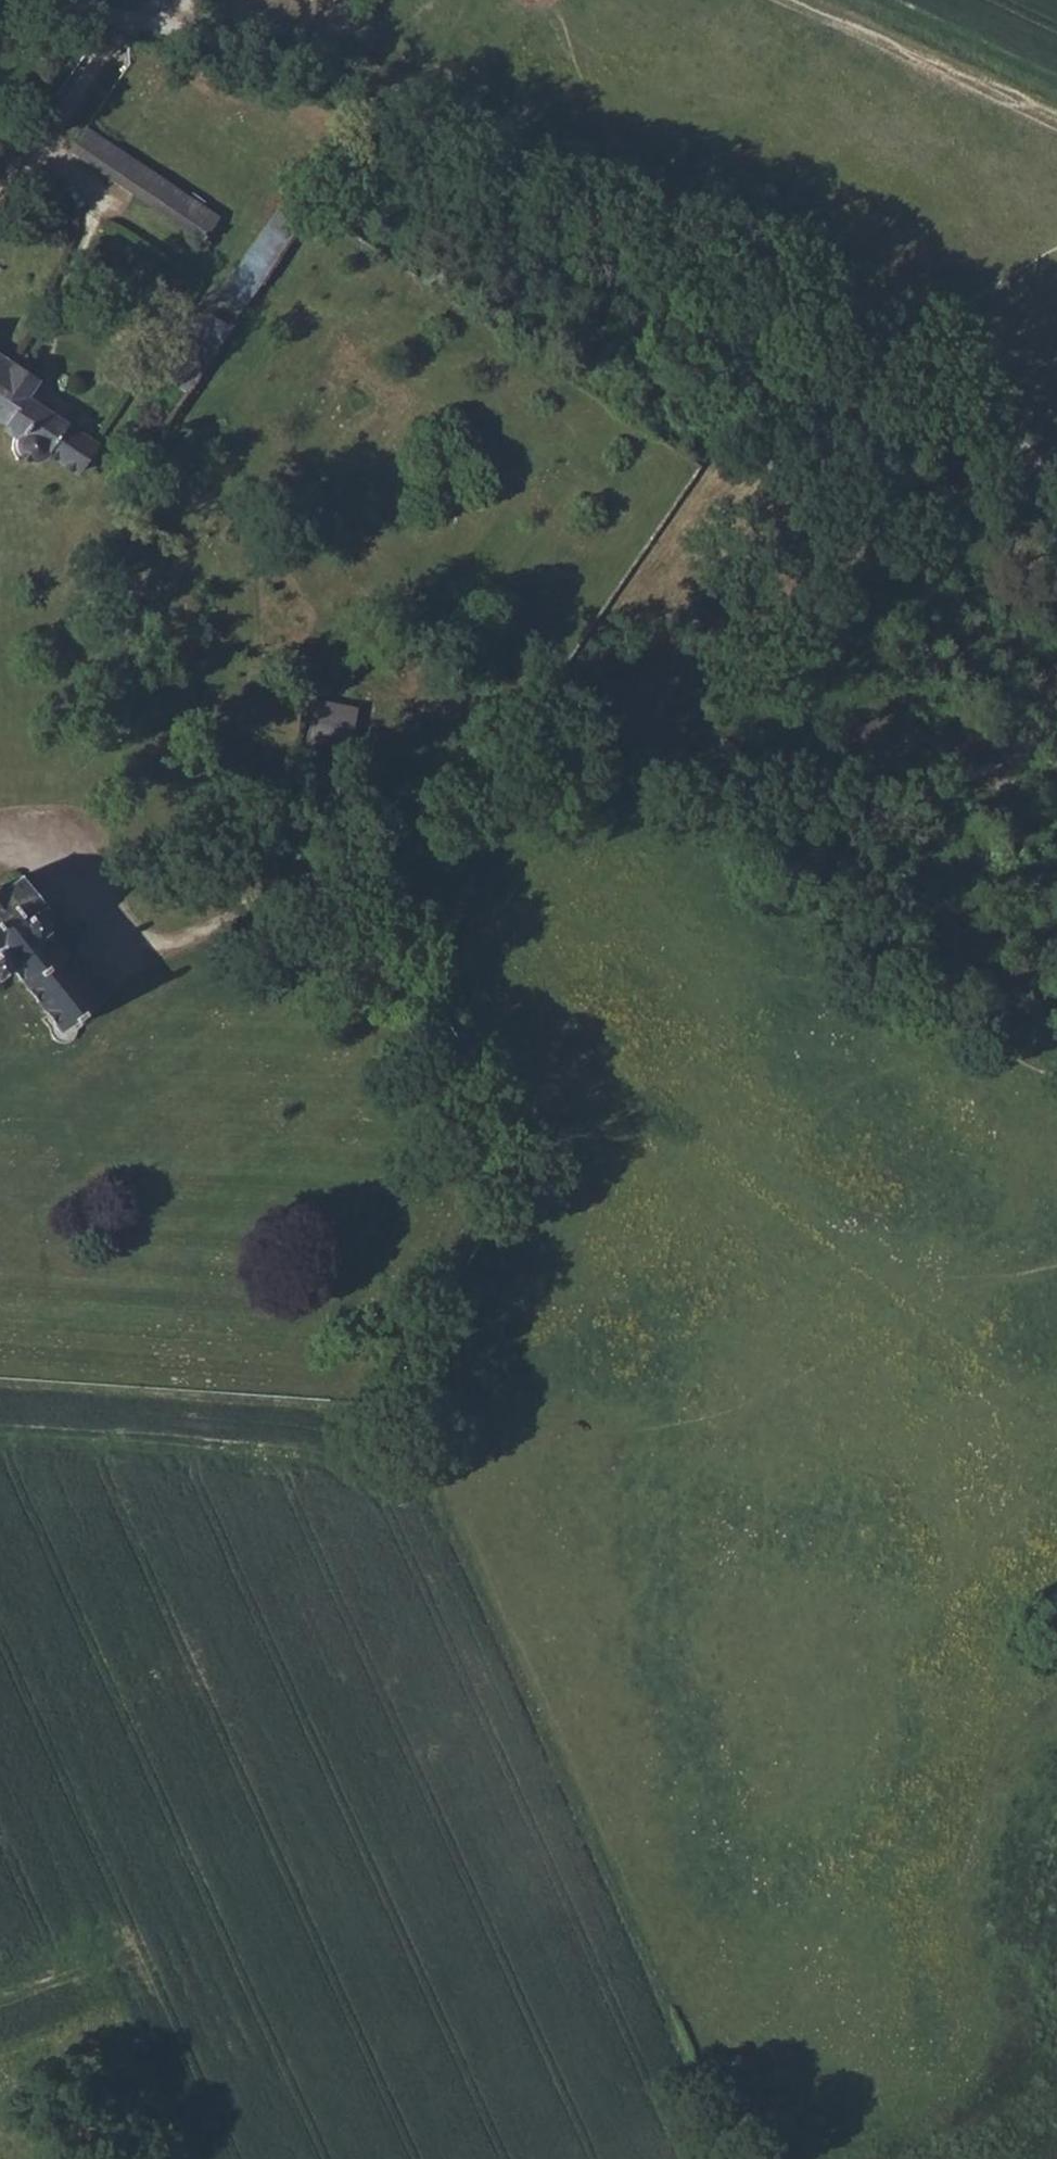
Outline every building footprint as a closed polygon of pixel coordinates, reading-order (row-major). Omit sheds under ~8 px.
[(190,231),(205,207),(111,140),(121,124),(107,119),(98,120),(92,128),(76,118),(59,143),(190,231)] [(216,190),(121,124),(111,140),(205,207),(216,190)] [(276,206),(222,292),(245,307),(298,221),(276,206)] [(205,307),(163,376),(188,392),(231,322),(205,307)] [(36,400),(19,388),(30,371),(0,352),(0,421),(8,426),(9,440),(12,446),(24,450),(37,444),(68,464),(88,433),(36,400)] [(46,382),(30,371),(19,388),(36,400),(46,382)] [(52,1023),(89,995),(36,924),(36,911),(43,905),(13,866),(0,877),(0,970),(9,963),(52,1023)]
